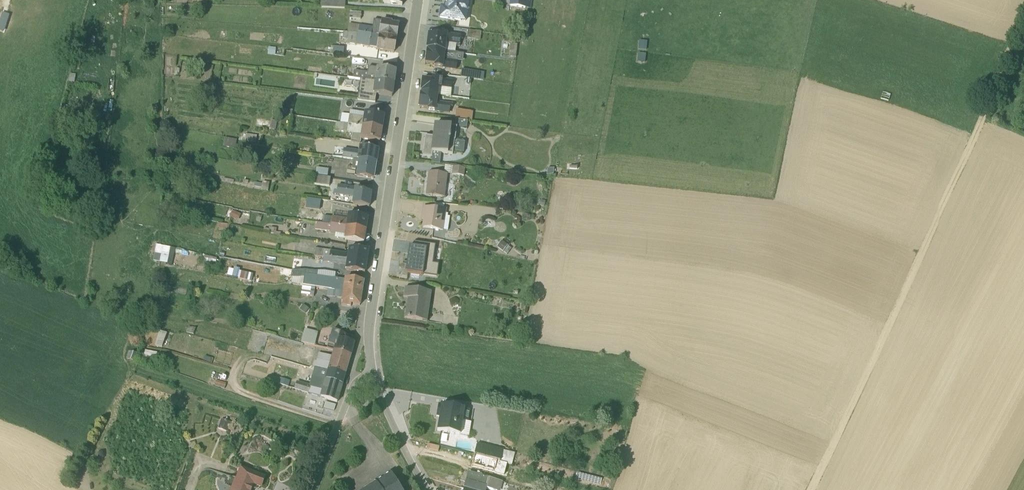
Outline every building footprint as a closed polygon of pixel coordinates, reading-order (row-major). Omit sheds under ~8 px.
[(320,7),(344,9),(345,1),(325,0),(320,0),(320,7)] [(438,19),(465,23),(469,0),(445,0),(445,2),(446,2),(445,7),(440,6),(438,19)] [(509,6),(529,9),(530,0),(510,0),(509,6)] [(396,40),(398,26),(391,24),(391,23),(381,21),(380,22),(373,21),(372,27),(359,25),(358,26),(348,25),(347,32),(357,33),(396,40)] [(481,32),(468,31),(466,43),(479,45),(481,32)] [(357,33),(343,32),(342,39),(347,40),(346,44),(355,45),(357,33)] [(376,51),(393,54),(396,40),(357,33),(355,45),(376,49),(376,51)] [(428,35),(426,50),(455,53),(455,48),(459,48),(460,37),(437,33),(437,36),(428,35)] [(458,54),(426,50),(425,63),(433,64),(433,67),(456,70),(458,54)] [(345,57),(345,63),(365,66),(366,59),(345,57)] [(354,72),(353,79),(393,84),(395,72),(368,68),(367,73),(354,72)] [(460,78),(471,79),(472,72),(461,70),(460,78)] [(422,80),(420,94),(438,96),(438,95),(450,97),(451,89),(452,81),(432,79),(431,81),(422,80)] [(359,80),(357,100),(374,103),(375,95),(392,97),(393,84),(359,80)] [(438,96),(420,94),(418,107),(428,109),(428,111),(434,112),(449,114),(450,109),(452,109),(452,104),(437,102),(438,96)] [(456,110),(455,120),(469,122),(471,121),(472,112),(470,112),(456,110)] [(349,116),(348,125),(382,130),(384,116),(364,113),(363,118),(349,116)] [(361,140),(380,143),(382,130),(336,123),(334,131),(352,134),(350,142),(360,144),(361,140)] [(425,137),(422,157),(432,158),(431,164),(439,165),(441,154),(448,155),(448,154),(451,155),(453,141),(454,141),(456,128),(455,128),(435,126),(433,139),(430,139),(430,138),(425,137)] [(245,141),(259,143),(260,136),(246,133),(245,141)] [(377,164),(379,150),(359,147),(358,151),(332,148),(330,157),(377,164)] [(377,164),(353,160),(351,169),(356,170),(355,177),(374,180),(377,164)] [(316,168),(315,176),(327,178),(328,170),(316,168)] [(463,177),(464,169),(452,168),(451,175),(463,177)] [(428,173),(425,196),(444,198),(447,175),(428,173)] [(330,179),(314,176),(313,185),(329,187),(330,179)] [(337,186),(336,192),(334,192),(334,195),(352,198),(351,205),(369,208),(371,193),(364,192),(364,189),(337,186)] [(319,211),(321,201),(306,199),(305,209),(319,211)] [(433,209),(423,208),(421,216),(424,217),(422,232),(447,236),(449,222),(447,222),(447,219),(445,219),(446,211),(444,211),(444,206),(434,204),(433,209)] [(240,215),(232,211),(229,217),(237,221),(240,215)] [(321,224),(366,231),(368,218),(332,213),(331,218),(322,217),(321,224)] [(343,240),(364,244),(366,231),(321,224),(316,223),(315,230),(334,234),(334,238),(343,240)] [(170,248),(155,244),(152,260),(166,264),(166,265),(171,266),(176,249),(170,247),(170,248)] [(510,253),(500,245),(496,252),(506,259),(510,253)] [(366,265),(368,253),(348,249),(347,254),(315,249),(314,257),(366,265)] [(408,251),(404,278),(436,282),(438,270),(432,269),(434,253),(425,252),(425,254),(408,251)] [(216,259),(204,256),(203,262),(215,265),(216,259)] [(366,265),(323,259),(322,266),(330,267),(330,268),(345,270),(344,275),(364,278),(366,265)] [(253,275),(239,272),(239,269),(233,268),(233,270),(228,269),(227,277),(251,282),(253,275)] [(317,275),(292,271),(291,280),(304,282),(303,290),(326,294),(327,283),(317,282),(317,275)] [(327,283),(326,294),(361,299),(363,286),(344,283),(344,284),(335,283),(335,284),(327,283)] [(313,301),(315,292),(302,290),(300,299),(313,301)] [(404,292),(403,302),(407,303),(404,323),(427,326),(431,296),(404,292)] [(351,309),(359,310),(361,299),(327,294),(327,301),(341,303),(340,307),(341,308),(341,310),(350,311),(351,309)] [(195,330),(188,328),(186,336),(193,338),(195,330)] [(166,334),(159,331),(154,347),(162,350),(166,334)] [(304,334),(301,347),(314,350),(317,338),(316,337),(304,334)] [(332,335),(326,354),(333,356),(350,360),(354,348),(352,347),(344,345),(346,339),(332,335)] [(137,353),(128,351),(125,361),(135,363),(137,353)] [(142,364),(154,368),(157,356),(145,353),(142,364)] [(318,357),(315,366),(346,373),(350,360),(333,356),(331,361),(318,357)] [(344,379),(346,373),(315,366),(314,365),(312,372),(314,372),(314,371),(344,379)] [(344,379),(314,371),(314,372),(309,391),(322,395),(320,402),(336,407),(344,379)] [(224,392),(226,387),(216,384),(214,389),(224,392)] [(469,414),(438,409),(436,421),(439,422),(436,436),(467,441),(470,427),(467,427),(469,414)] [(221,423),(217,432),(227,436),(231,426),(221,423)] [(473,460),(511,469),(514,458),(476,448),(473,460)] [(253,489),(257,489),(261,489),(264,482),(239,472),(235,482),(234,482),(231,489),(252,489),(253,489)] [(346,489),(350,489),(358,485),(352,475),(341,481),(346,489)] [(370,489),(398,489),(389,477),(370,489)] [(464,489),(501,489),(502,487),(468,477),(464,489)]
